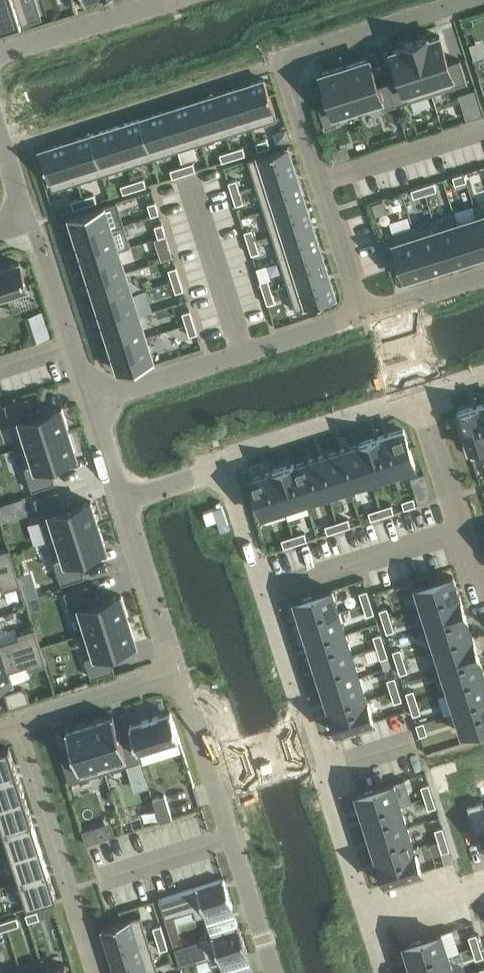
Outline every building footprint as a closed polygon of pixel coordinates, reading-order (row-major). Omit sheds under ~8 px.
[(21,0),(0,0),(0,32),(28,23),(21,0)] [(427,37),(415,41),(432,93),(467,82),(460,59),(448,63),(439,35),(428,39),(427,37)] [(400,78),(389,82),(396,104),(432,93),(415,41),(402,45),(403,47),(392,50),(400,78)] [(368,58),(344,65),(359,111),(381,104),(383,109),(396,104),(389,82),(377,85),(368,58)] [(329,100),(318,104),(325,127),(337,123),(336,119),(359,111),(344,65),(343,66),(342,65),(322,72),(321,73),(329,100)] [(277,118),(264,78),(238,86),(251,127),(277,118)] [(238,86),(214,94),(226,134),(245,128),(251,127),(238,86)] [(214,94),(189,102),(201,142),(226,134),(214,94)] [(189,102),(164,110),(177,150),(201,142),(189,102)] [(164,110),(139,118),(152,158),(177,150),(164,110)] [(152,158),(139,118),(114,126),(127,166),(152,158)] [(114,126),(90,134),(102,174),(127,166),(114,126)] [(90,134),(65,142),(77,182),(102,174),(90,134)] [(267,138),(256,142),(258,149),(270,146),(267,138)] [(65,142),(39,150),(52,190),(77,182),(65,142)] [(242,146),(231,149),(233,157),(245,154),(242,146)] [(296,173),(288,147),(248,160),(256,186),(296,173)] [(231,149),(219,153),(222,161),(233,157),(231,149)] [(193,162),(181,165),(184,173),(195,169),(193,162)] [(181,165),(170,169),(172,177),(184,173),(181,165)] [(466,180),(464,172),(452,175),(455,183),(466,180)] [(304,198),(296,173),(256,186),(264,211),(304,198)] [(146,185),(143,178),(132,181),(134,189),(146,185)] [(236,179),(228,181),(232,193),(240,190),(236,179)] [(132,181),(120,185),(123,192),(134,189),(132,181)] [(425,193),(436,189),(434,181),(422,185),(425,193)] [(240,190),(232,193),(236,204),(243,202),(240,190)] [(424,191),(413,194),(416,201),(426,198),(424,191)] [(94,193),(82,197),(85,204),(96,201),(94,193)] [(82,197),(71,200),(73,208),(85,204),(82,197)] [(312,223),(304,198),(264,211),(272,236),(312,223)] [(77,213),(69,216),(73,229),(76,239),(123,224),(116,201),(77,213)] [(155,201),(147,203),(151,215),(159,212),(157,208),(155,201)] [(473,206),(476,216),(477,215),(483,236),(483,203),(473,206)] [(455,212),(433,219),(447,263),(468,257),(457,222),(458,222),(455,212)] [(457,222),(468,257),(483,252),(483,236),(477,215),(476,216),(458,222),(457,222)] [(433,219),(413,226),(427,270),(447,263),(433,219)] [(162,223),(154,225),(158,237),(166,234),(162,223)] [(280,260),(320,248),(312,223),(272,236),(280,260)] [(123,224),(76,239),(83,260),(118,249),(130,245),(123,224)] [(413,226),(378,237),(385,260),(397,256),(404,277),(427,270),(413,226)] [(256,241),(252,229),(245,232),(248,243),(256,241)] [(166,234),(154,238),(161,259),(172,256),(166,234)] [(256,241),(248,243),(251,254),(259,251),(256,241)] [(288,285),(328,272),(320,248),(280,260),(288,285)] [(90,283),(126,272),(118,249),(83,260),(90,283)] [(28,291),(19,261),(7,265),(7,264),(0,266),(0,300),(28,291)] [(176,266),(168,269),(172,280),(180,278),(176,266)] [(132,294),(126,272),(90,283),(97,305),(132,294)] [(336,298),(328,272),(288,285),(296,311),(336,298)] [(267,278),(260,280),(263,292),(271,289),(267,278)] [(175,293),(183,290),(179,279),(171,281),(175,293)] [(271,289),(263,292),(267,303),(275,301),(271,289)] [(139,315),(132,294),(97,305),(104,327),(139,315)] [(190,309),(182,312),(186,323),(193,321),(190,309)] [(146,337),(139,315),(104,327),(111,348),(146,337)] [(193,321),(186,323),(189,335),(197,332),(193,321)] [(154,360),(146,337),(111,348),(118,371),(154,360)] [(27,397),(4,404),(18,446),(68,430),(68,429),(69,429),(62,408),(61,409),(61,407),(45,412),(43,406),(31,410),(27,397)] [(457,412),(471,456),(483,452),(483,421),(479,405),(457,412)] [(403,429),(381,436),(392,473),(415,465),(403,429)] [(68,430),(18,446),(32,490),(54,482),(50,469),(62,465),(60,459),(76,454),(68,430)] [(381,435),(359,442),(359,443),(371,479),(392,473),(381,436),(381,435)] [(359,443),(337,450),(349,486),(371,479),(359,443)] [(337,450),(316,457),(327,493),(349,486),(337,450)] [(316,457),(294,463),(306,500),(327,493),(316,457)] [(294,463),(272,470),(284,507),(306,500),(294,463)] [(272,470),(250,478),(261,514),(284,507),(272,470)] [(57,490),(34,497),(48,540),(98,524),(91,500),(75,505),(73,500),(62,503),(57,490)] [(428,490),(416,494),(419,501),(430,498),(428,490)] [(413,497),(401,501),(404,508),(415,504),(413,497)] [(1,519),(11,516),(7,502),(0,504),(0,514),(1,519)] [(391,504),(380,507),(382,515),(394,511),(391,504)] [(380,507),(368,511),(371,519),(382,515),(380,507)] [(348,518),(336,521),(339,529),(350,525),(348,518)] [(336,521),(325,525),(327,533),(339,529),(336,521)] [(98,524),(48,540),(61,583),(84,576),(80,562),(92,558),(90,553),(106,548),(98,524)] [(314,554),(363,537),(359,527),(311,543),(314,554)] [(304,531),(293,535),(295,543),(307,539),(304,531)] [(293,535),(281,539),(284,546),(295,543),(293,535)] [(15,566),(9,548),(0,551),(0,571),(15,566)] [(0,571),(0,586),(2,585),(3,590),(7,589),(21,585),(15,566),(0,571)] [(452,575),(416,587),(423,608),(459,596),(452,575)] [(35,584),(22,588),(25,597),(38,592),(35,584)] [(87,584),(64,591),(70,611),(79,608),(87,631),(128,618),(127,616),(128,616),(122,596),(121,596),(120,594),(105,599),(103,594),(91,597),(87,584)] [(331,588),(295,600),(302,622),(339,611),(331,588)] [(366,589),(359,592),(363,603),(370,601),(366,589)] [(459,596),(423,608),(429,629),(466,617),(460,596),(459,596)] [(370,601),(363,603),(366,615),(374,612),(370,601)] [(387,607),(380,609),(383,621),(391,618),(387,607)] [(339,611),(302,622),(309,644),(345,633),(339,611)] [(466,617),(429,629),(436,649),(472,637),(466,617)] [(94,654),(85,657),(91,677),(114,670),(110,656),(122,652),(120,647),(136,642),(128,618),(87,631),(94,654)] [(391,618),(383,621),(387,632),(394,630),(391,618)] [(40,646),(34,628),(28,629),(17,633),(15,628),(15,626),(0,631),(0,659),(40,646)] [(345,633),(309,644),(316,666),(352,654),(345,633)] [(380,633),(373,635),(376,647),(384,644),(380,633)] [(472,637),(436,649),(442,670),(479,658),(473,637),(472,637)] [(384,644),(376,647),(380,658),(388,656),(384,644)] [(0,659),(0,688),(12,684),(7,671),(9,670),(27,665),(29,670),(46,664),(40,646),(0,659)] [(400,648),(393,650),(396,662),(404,659),(400,648)] [(352,654),(316,666),(323,688),(359,676),(352,654)] [(442,670),(449,690),(483,679),(483,674),(479,658),(442,670)] [(404,659),(396,662),(400,673),(408,671),(404,659)] [(359,676),(323,688),(329,709),(366,698),(359,676)] [(394,677),(387,679),(390,690),(398,688),(394,677)] [(449,690),(455,711),(483,702),(483,679),(449,690)] [(21,686),(4,691),(7,702),(9,707),(13,706),(30,700),(26,689),(21,686)] [(398,688),(390,690),(394,702),(401,699),(398,688)] [(413,689),(406,692),(409,703),(417,701),(413,689)] [(366,698),(329,709),(337,732),(373,720),(366,698)] [(417,701),(409,703),(411,708),(413,714),(421,712),(417,701)] [(455,711),(462,732),(483,725),(483,702),(455,711)] [(170,712),(129,725),(132,732),(133,737),(137,750),(139,749),(177,737),(178,737),(170,712)] [(112,713),(89,721),(105,771),(140,760),(137,750),(133,737),(121,741),(112,713)] [(105,771),(89,721),(65,728),(74,756),(62,760),(69,782),(105,771)] [(423,721),(416,723),(419,735),(427,732),(423,721)] [(16,772),(8,747),(0,749),(0,777),(16,772)] [(24,797),(16,772),(0,777),(0,805),(24,797)] [(393,782),(356,794),(363,816),(400,804),(393,782)] [(428,783),(421,785),(424,797),(432,794),(428,783)] [(172,817),(165,794),(152,798),(160,821),(172,817)] [(432,794),(424,797),(428,808),(435,806),(432,794)] [(24,797),(0,805),(0,821),(3,831),(32,822),(24,797)] [(468,804),(475,829),(483,827),(483,804),(482,800),(468,804)] [(400,804),(363,816),(370,838),(407,826),(400,804)] [(3,831),(11,856),(40,847),(32,822),(3,831)] [(407,826),(370,838),(377,860),(414,848),(407,826)] [(442,826),(434,829),(438,840),(446,838),(442,826)] [(97,840),(92,827),(81,830),(86,844),(97,840)] [(446,838),(438,840),(442,852),(449,849),(446,838)] [(11,856),(19,881),(48,872),(40,847),(11,856)] [(414,848),(377,860),(384,882),(421,870),(414,848)] [(48,872),(19,881),(27,906),(56,897),(48,872)] [(165,918),(193,909),(196,917),(205,914),(232,906),(223,878),(159,899),(165,918)] [(28,921),(39,917),(37,910),(25,913),(28,921)] [(100,927),(108,953),(148,940),(140,915),(100,927)] [(153,926),(156,938),(164,936),(160,924),(153,926)] [(18,925),(7,928),(9,936),(20,933),(18,925)] [(247,954),(239,926),(174,947),(180,966),(209,957),(211,965),(247,954)] [(441,932),(404,944),(411,966),(448,955),(441,932)] [(476,933),(469,935),(472,947),(480,944),(476,933)] [(164,936),(156,938),(160,950),(168,947),(164,936)] [(108,953),(115,972),(131,972),(156,965),(148,940),(108,953)] [(480,944),(472,947),(476,958),(483,956),(480,944)] [(411,966),(413,972),(454,972),(448,955),(411,966)] [(44,972),(68,972),(65,963),(43,970),(44,972)]
